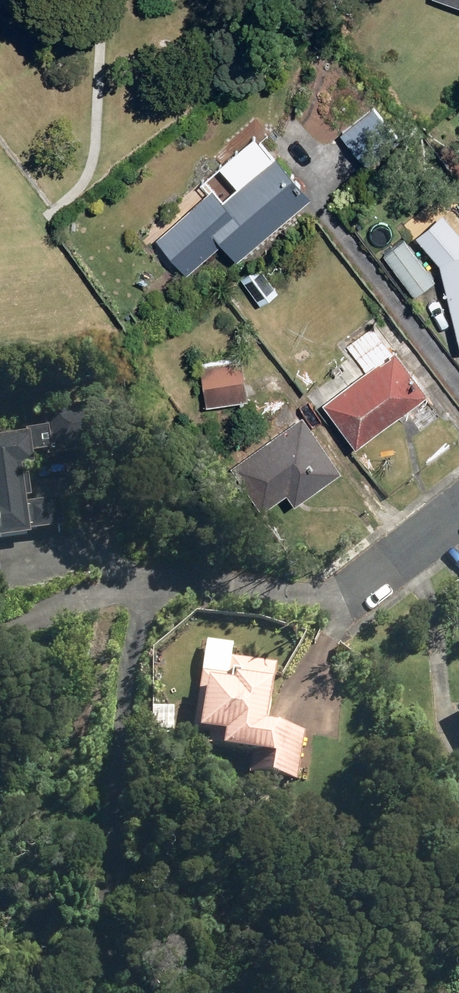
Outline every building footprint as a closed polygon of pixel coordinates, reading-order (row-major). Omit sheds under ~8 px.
[(343,135),(370,165),(398,141),(371,111),(343,135)] [(154,240),(185,274),(221,242),(236,259),(311,193),(275,153),(222,199),(213,188),(154,240)] [(458,339),(458,232),(443,213),(417,236),(440,263),(458,339)] [(383,255),(414,297),(434,282),(403,240),(383,255)] [(246,285),(260,305),(277,292),(262,272),(246,285)] [(324,403),(357,446),(402,410),(412,422),(431,407),(422,395),(427,391),(394,348),(390,351),(372,327),(347,347),(365,371),(324,403)] [(200,365),(205,405),(246,399),(241,359),(200,365)] [(25,535),(24,531),(59,526),(55,499),(23,503),(17,468),(29,466),(27,454),(42,452),(44,456),(109,446),(103,404),(36,413),(39,433),(0,438),(0,539),(25,535)] [(232,466),(262,508),(286,491),(295,503),(340,471),(301,416),(232,466)] [(246,777),(294,784),(302,737),(263,730),(273,667),(227,660),(229,649),(204,644),(189,733),(196,734),(196,737),(205,739),(204,750),(220,752),(219,756),(248,761),(246,777)] [(148,710),(148,731),(171,730),(170,709),(148,710)]
